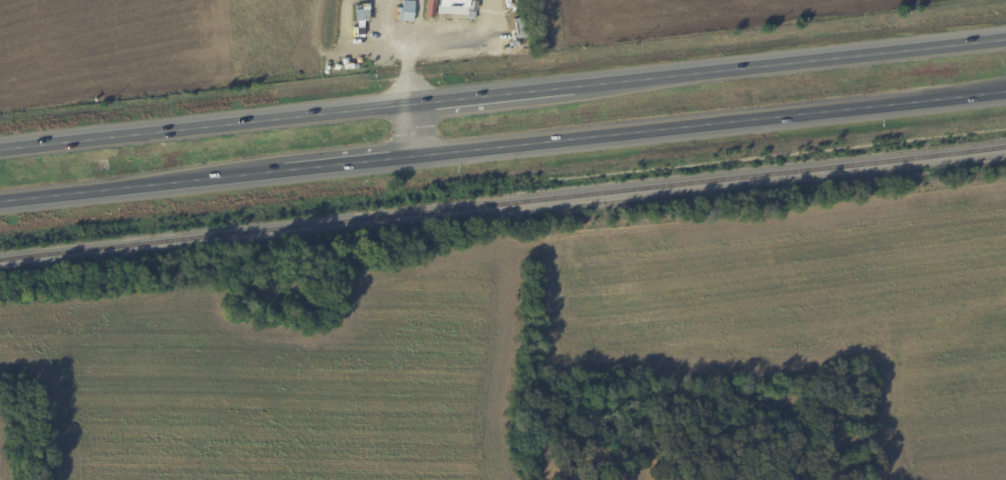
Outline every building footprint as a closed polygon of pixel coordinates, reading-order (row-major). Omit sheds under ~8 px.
[(408,0),(402,0),(401,20),(413,21),(414,0),(408,0)] [(426,16),(435,16),(436,0),(427,0),(426,16)] [(438,12),(468,13),(468,0),(438,0),(438,12)]
